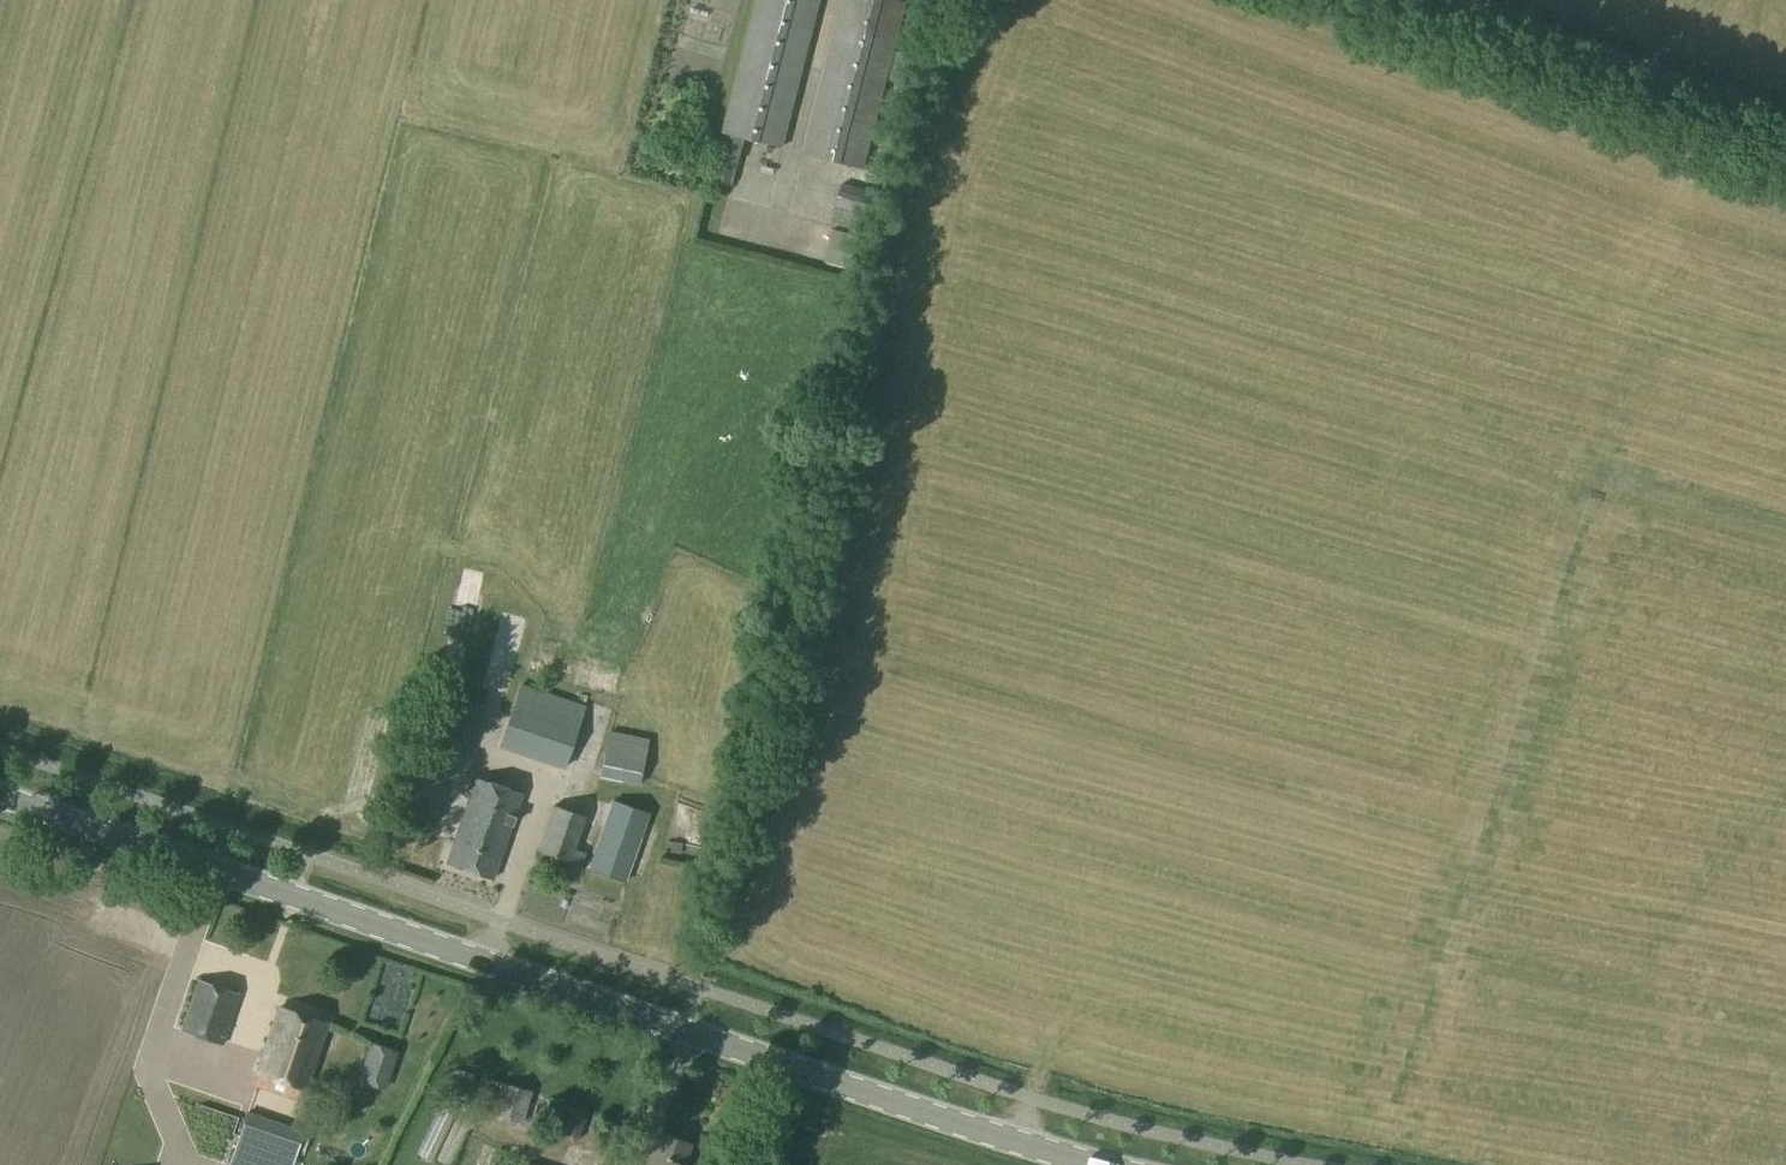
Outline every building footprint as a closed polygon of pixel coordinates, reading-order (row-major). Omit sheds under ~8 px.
[(744,138),(782,148),(820,0),(757,0),(723,133),(726,134),(744,138)] [(805,154),(863,169),(906,3),(893,0),(844,0),(805,154)] [(908,12),(903,36),(917,39),(922,16),(908,12)] [(726,134),(714,181),(732,186),(744,138),(726,134)] [(842,184),(835,208),(863,215),(869,191),(842,184)] [(709,222),(746,227),(749,207),(712,201),(709,222)] [(835,208),(830,223),(858,231),(863,215),(835,208)] [(762,237),(765,217),(753,215),(750,235),(762,237)] [(792,226),(787,242),(813,250),(818,235),(792,226)] [(832,230),(824,262),(851,269),(859,236),(832,230)] [(448,581),(429,652),(450,657),(469,586),(448,581)] [(501,657),(516,605),(495,599),(481,651),(501,657)] [(520,686),(499,747),(563,769),(584,707),(520,686)] [(610,731),(599,778),(640,785),(650,739),(610,731)] [(475,780),(446,864),(493,880),(522,796),(475,780)] [(613,801),(588,870),(627,883),(651,815),(613,801)] [(554,807),(538,852),(570,863),(586,818),(554,807)] [(197,978),(180,1032),(224,1045),(240,993),(197,978)] [(279,1008),(257,1074),(306,1090),(328,1024),(279,1008)] [(373,1041),(360,1081),(384,1088),(388,1075),(397,1048),(373,1041)] [(455,1069),(448,1094),(469,1100),(475,1075),(455,1069)] [(489,1079),(480,1111),(493,1116),(502,1083),(489,1079)] [(502,1083),(493,1116),(523,1124),(532,1091),(502,1082),(502,1083)] [(425,1144),(444,1091),(429,1085),(410,1138),(425,1144)] [(246,1113),(236,1146),(292,1164),(303,1132),(246,1113)] [(569,1116),(562,1135),(578,1140),(584,1122),(569,1116)] [(648,1164),(683,1164),(690,1144),(659,1133),(648,1164)] [(230,1164),(292,1164),(236,1146),(230,1164)]
